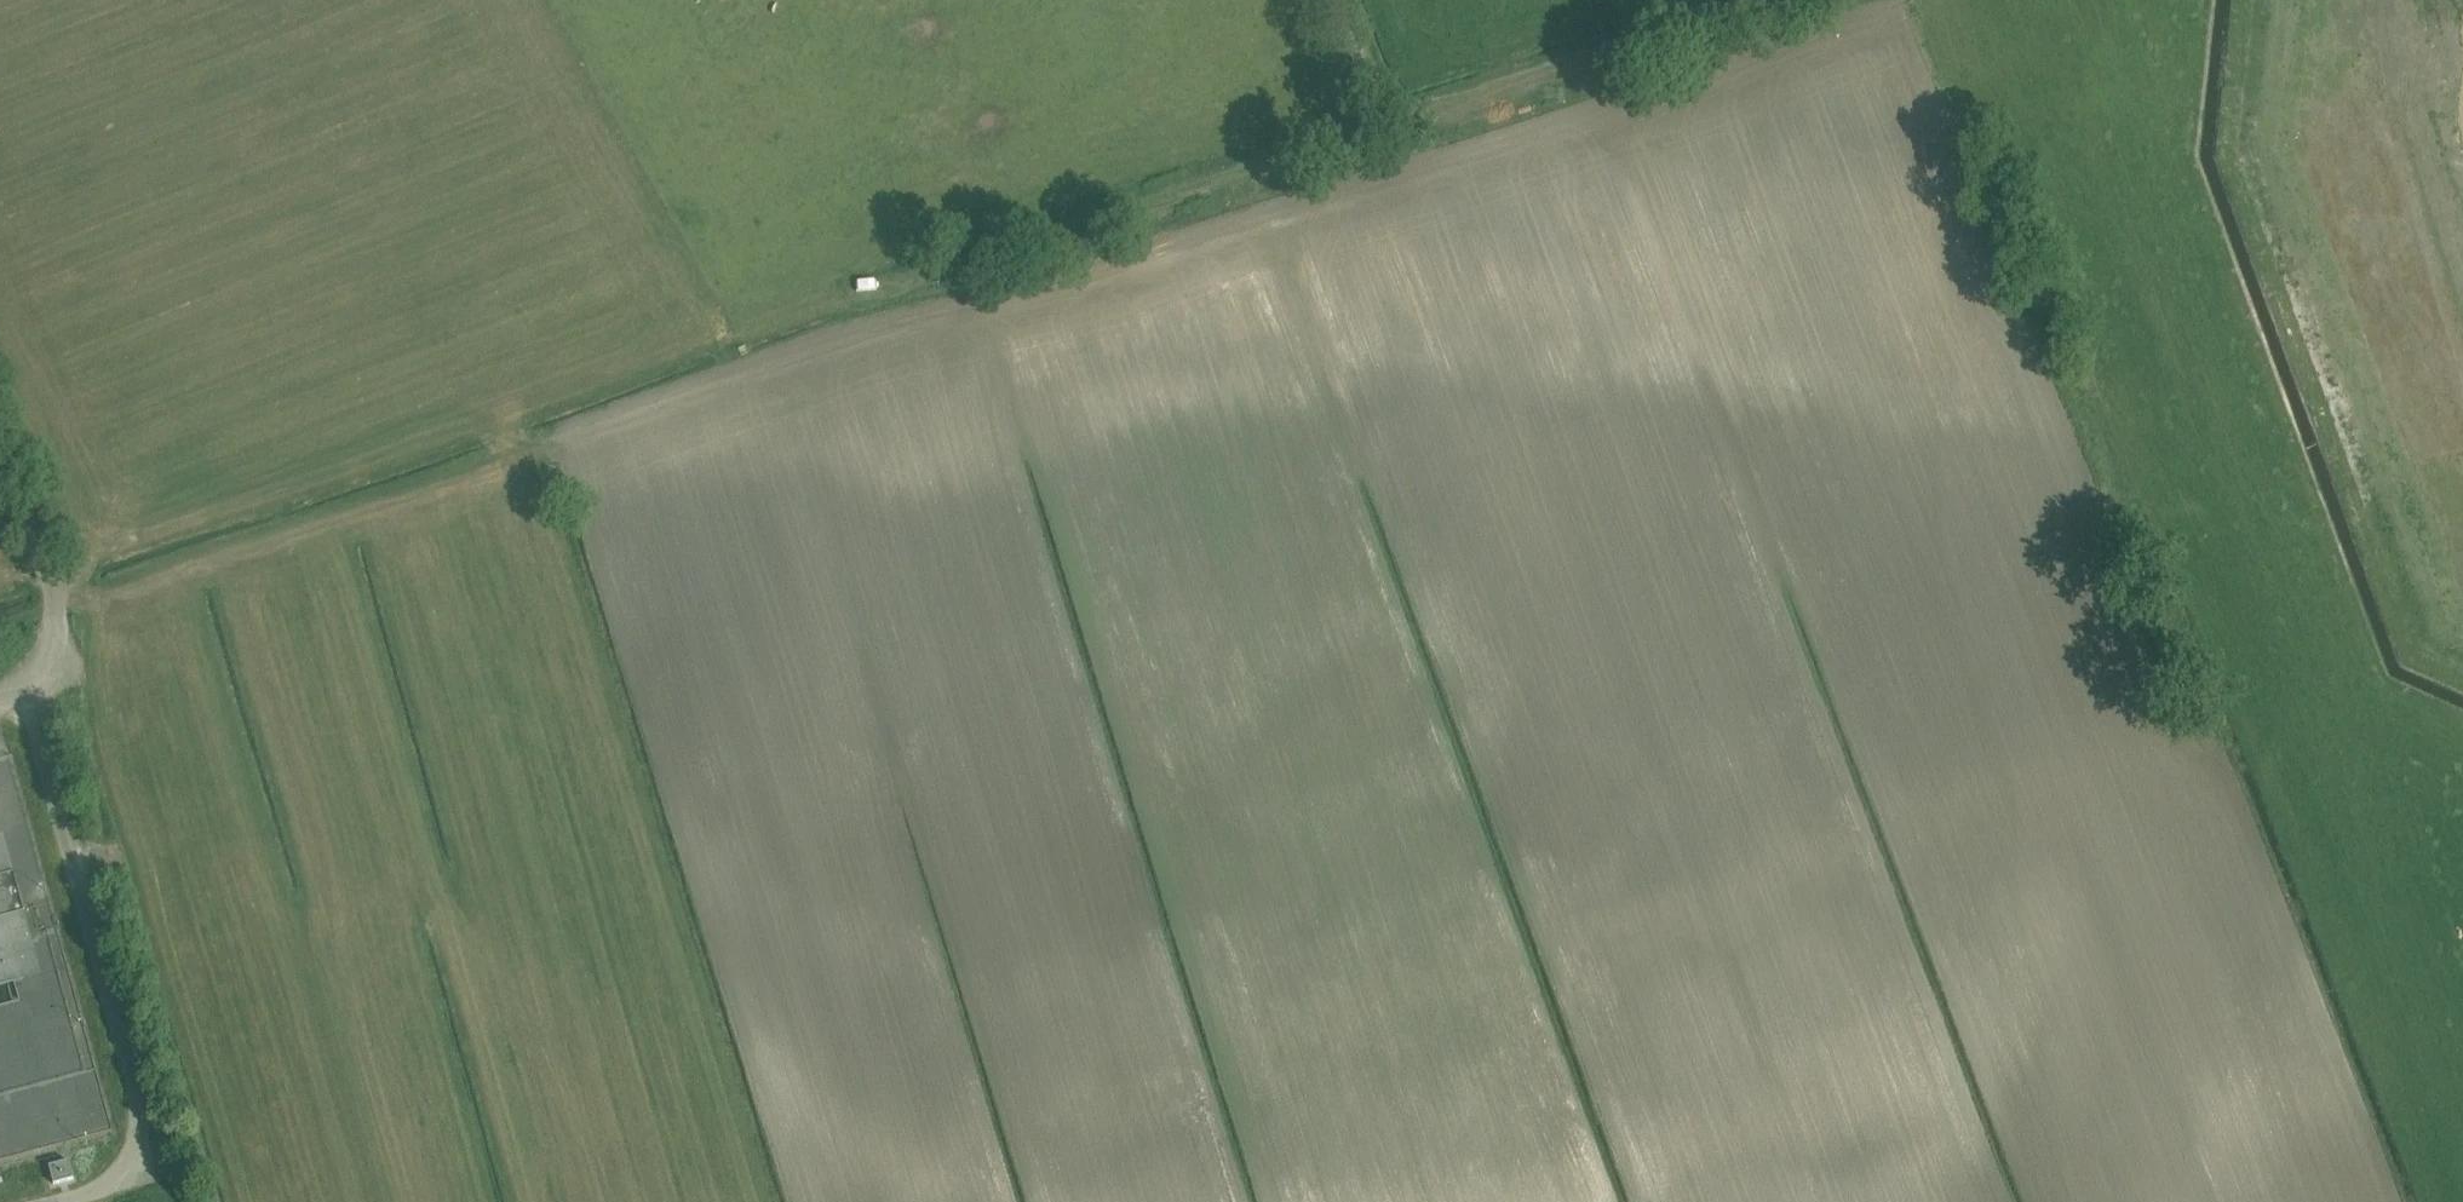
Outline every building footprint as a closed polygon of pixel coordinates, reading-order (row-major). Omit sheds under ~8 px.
[(0,836),(0,873),(20,869),(13,833),(0,836)] [(0,878),(0,968),(15,965),(11,945),(21,942),(16,919),(22,918),(12,875),(0,878)] [(78,1155),(57,1156),(59,1188),(81,1186),(78,1155)]
